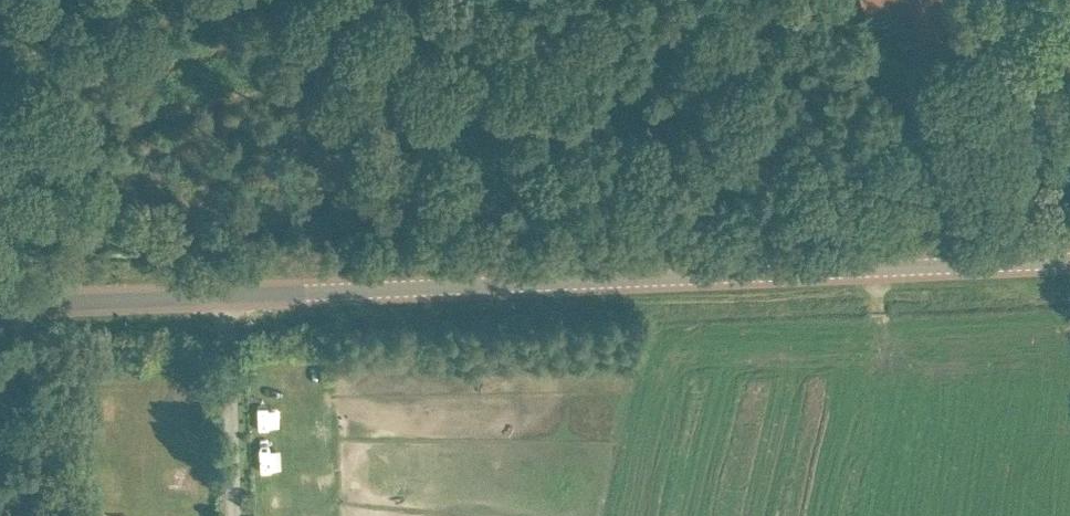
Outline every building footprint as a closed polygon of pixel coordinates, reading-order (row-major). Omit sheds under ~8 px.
[(872,25),(912,11),(928,57),(958,46),(946,14),(954,11),(950,0),(864,0),(872,25)]
